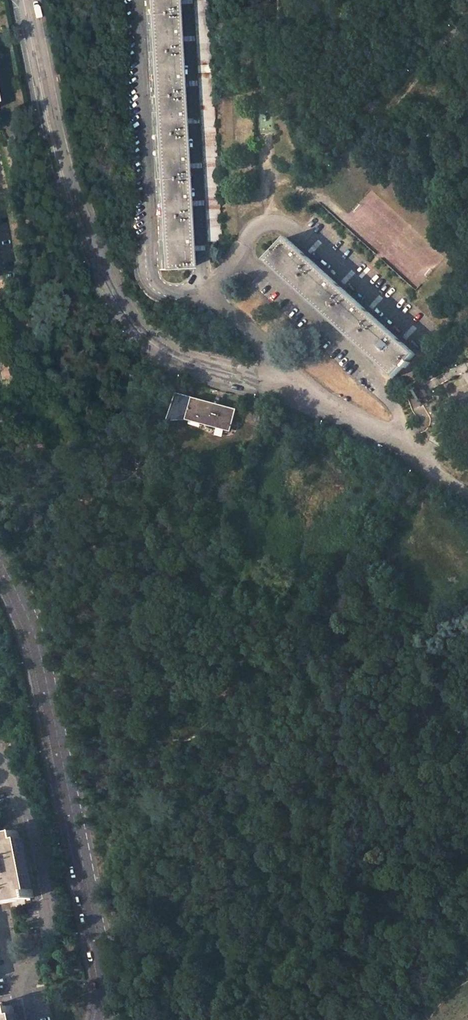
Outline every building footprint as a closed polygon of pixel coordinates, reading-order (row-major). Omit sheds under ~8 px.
[(178,0),(148,0),(150,33),(152,78),(154,117),(157,161),(159,200),(161,244),(163,271),(193,269),(178,0)] [(214,0),(195,0),(209,241),(227,240),(214,0)] [(108,215),(101,196),(90,200),(97,219),(108,215)] [(274,259),(402,376),(423,354),(404,338),(374,310),(338,277),(312,254),(294,237),(274,259)] [(226,404),(218,402),(217,405),(198,400),(180,395),(175,410),(194,415),(212,421),(211,425),(219,428),(221,424),(235,428),(240,412),(225,407),(226,404)] [(13,740),(1,745),(5,753),(16,749),(13,740)] [(13,833),(0,835),(0,906),(25,901),(18,861),(13,833)] [(9,1007),(0,1009),(0,1019),(11,1019),(9,1007)]
